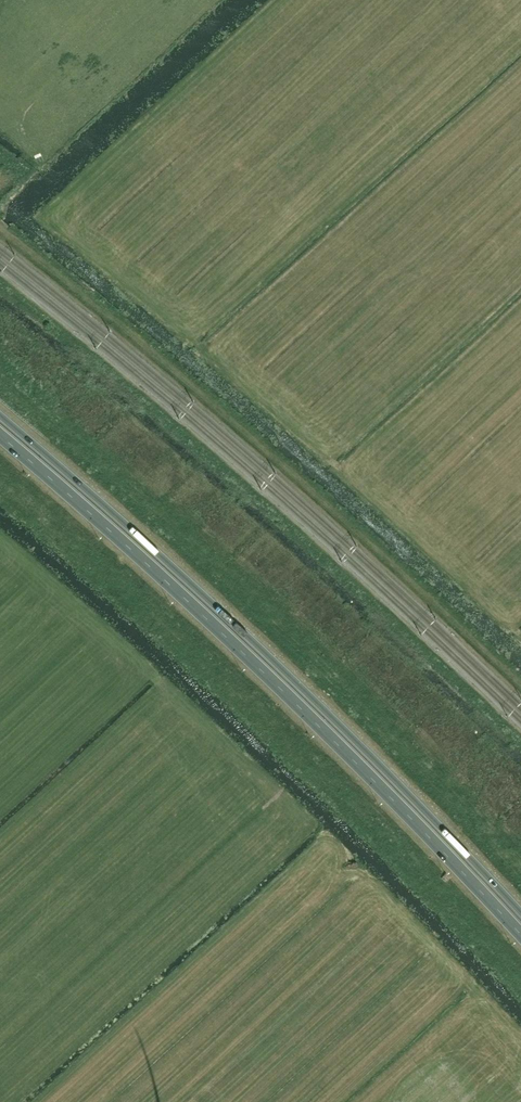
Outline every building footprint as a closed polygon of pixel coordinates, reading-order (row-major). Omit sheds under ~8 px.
[(204,592),(207,589),(200,581),(196,584),(204,592)]
